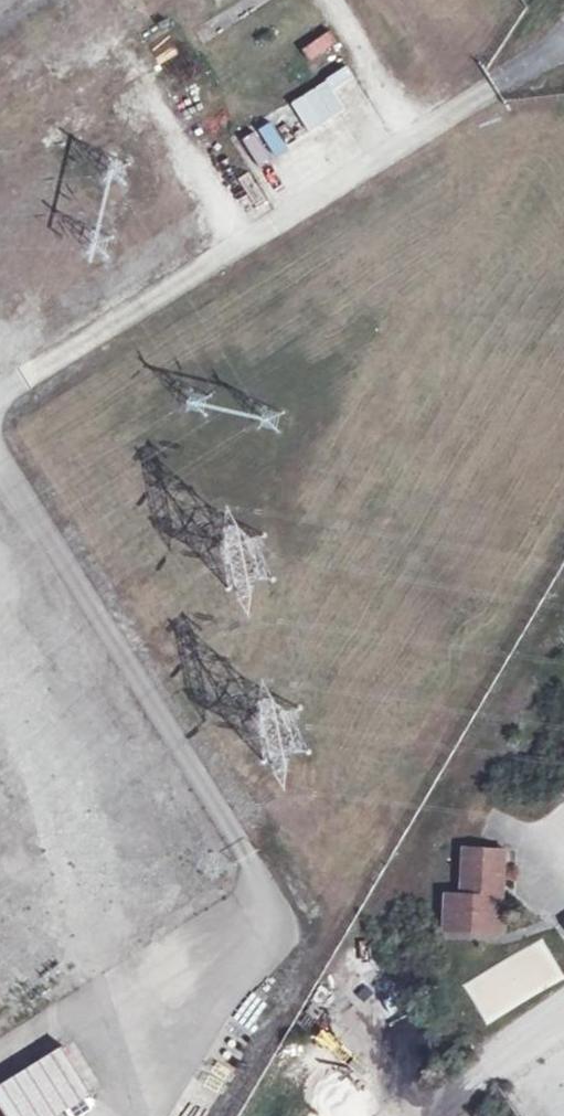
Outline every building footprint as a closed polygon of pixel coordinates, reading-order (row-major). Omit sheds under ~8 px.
[(258,129),(272,157),(302,142),(314,167),(331,159),(304,106),(258,129)] [(255,172),(272,164),(257,134),(240,142),(255,172)] [(450,893),(447,937),(501,941),(507,856),(467,853),(464,894),(450,893)] [(94,1095),(64,1044),(0,1081),(0,1104),(7,1115),(58,1115),(94,1095)]
